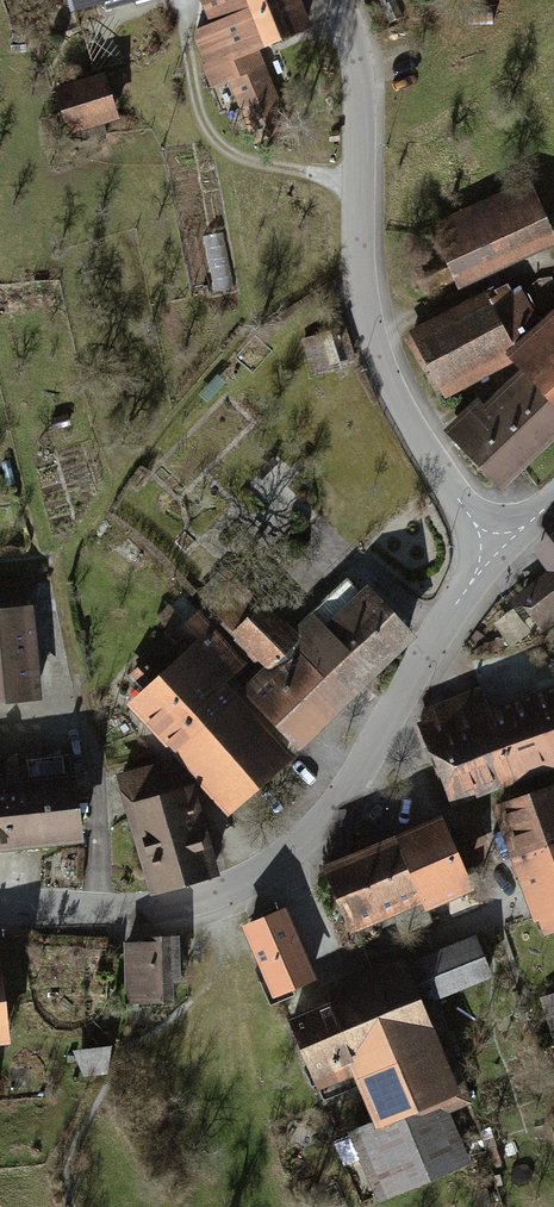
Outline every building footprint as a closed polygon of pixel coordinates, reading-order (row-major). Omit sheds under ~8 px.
[(75,23),(148,0),(67,0),(75,23)] [(213,28),(194,36),(217,93),(232,87),(247,126),(284,111),(262,57),(318,35),(304,0),(202,0),(213,28)] [(110,78),(58,92),(71,140),(124,125),(110,78)] [(527,185),(437,227),(461,279),(551,237),(527,185)] [(538,327),(520,293),(513,297),(507,286),(412,335),(443,393),(511,357),(522,369),(450,435),(500,488),(553,437),(553,312),(538,327)] [(531,554),(548,578),(518,600),(544,635),(553,628),(553,537),(531,554)] [(45,702),(31,579),(0,583),(0,707),(45,702)] [(419,641),(368,588),(308,645),(266,601),(228,638),(265,677),(248,694),(303,752),(419,641)] [(178,663),(129,708),(229,817),(291,761),(225,690),(251,666),(200,611),(162,645),(178,663)] [(420,715),(455,812),(553,776),(553,696),(492,719),(482,692),(420,715)] [(165,766),(121,779),(153,890),(219,871),(196,791),(185,794),(165,766)] [(0,781),(0,856),(86,846),(78,780),(10,789),(9,780),(0,781)] [(496,810),(515,861),(553,846),(553,789),(496,810)] [(446,819),(322,869),(349,934),(473,885),(446,819)] [(289,912),(241,931),(271,1004),(318,985),(289,912)] [(175,942),(125,943),(126,1005),(176,1004),(175,942)] [(287,1018),(321,1100),(356,1086),(372,1121),(330,1139),(359,1206),(376,1206),(469,1168),(446,1114),(475,1102),(433,1004),(493,979),(477,942),(413,969),(409,960),(328,994),(330,1000),(287,1018)] [(12,1047),(2,964),(0,964),(0,1048),(12,1047)] [(109,1055),(83,1057),(84,1071),(110,1069),(109,1055)]
